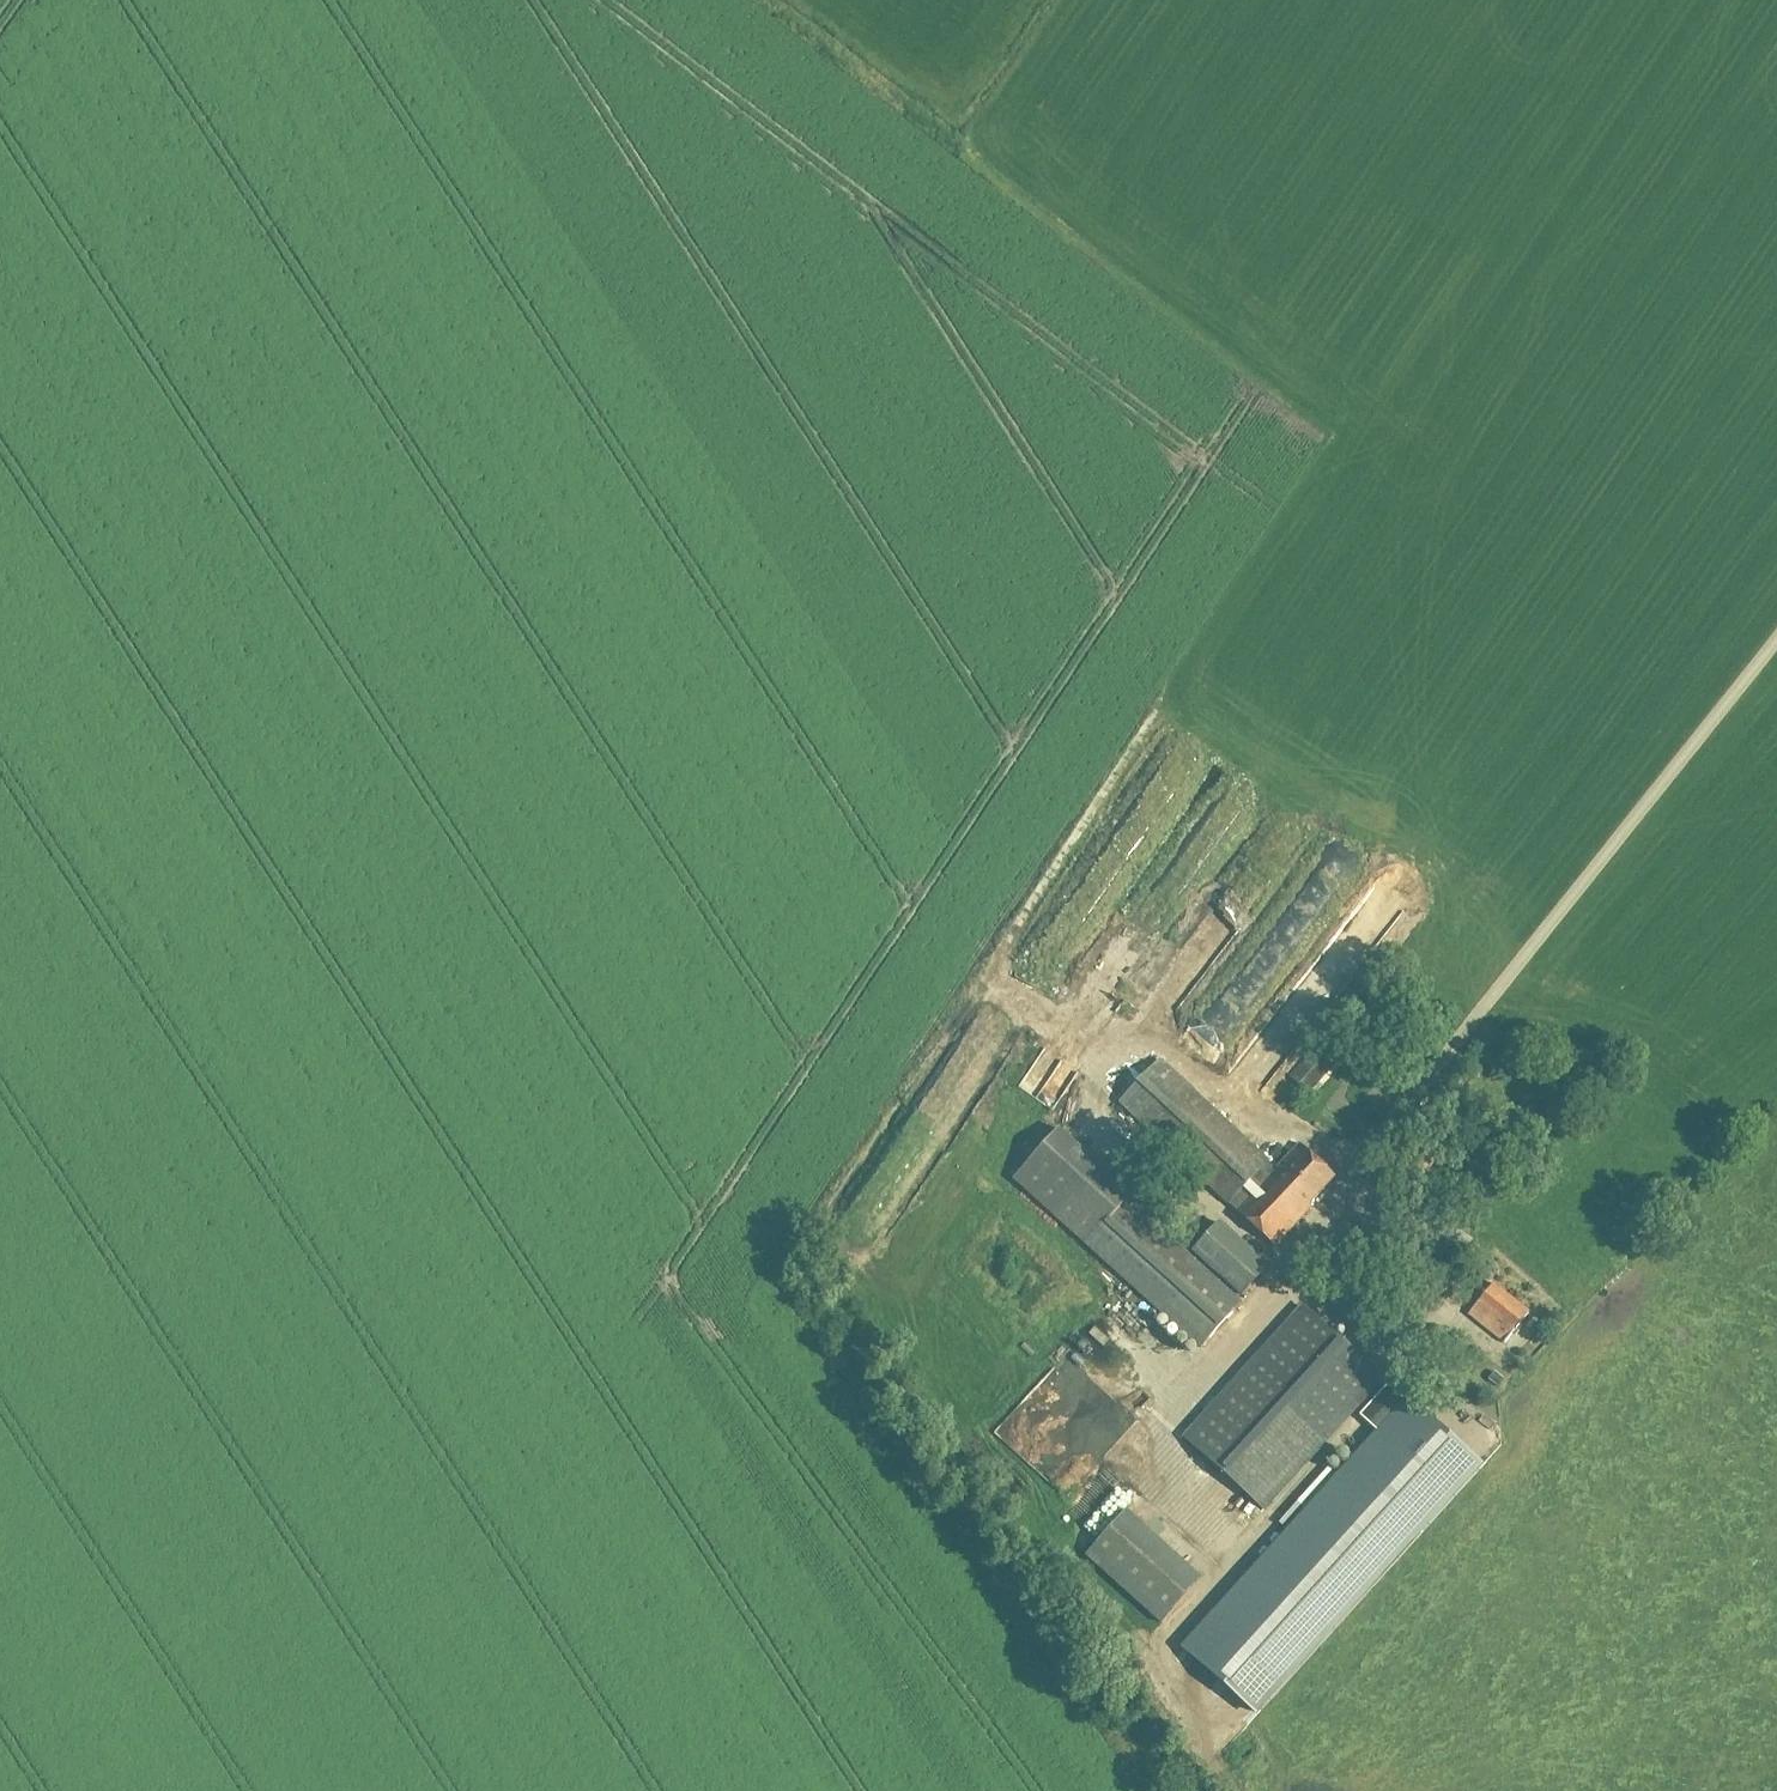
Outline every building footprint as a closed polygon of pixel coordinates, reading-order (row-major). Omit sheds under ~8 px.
[(1150,734),(1141,750),(1155,759),(1165,742),(1150,734)] [(1331,879),(1313,907),(1327,916),(1345,888),(1331,879)] [(1249,980),(1199,1038),(1216,1053),(1266,995),(1249,980)] [(1313,1055),(1300,1077),(1324,1090),(1336,1067),(1313,1055)] [(1310,1206),(1336,1178),(1301,1145),(1277,1171),(1161,1061),(1121,1103),(1276,1248),(1313,1209),(1310,1206)] [(1201,1347),(1241,1304),(1127,1200),(1132,1194),(1060,1128),(1014,1177),(1201,1347)] [(1195,1251),(1243,1295),(1269,1267),(1221,1223),(1195,1251)] [(1505,1343),(1530,1312),(1494,1283),(1469,1314),(1505,1343)] [(1265,1510),(1384,1379),(1304,1306),(1185,1437),(1265,1510)] [(1360,1415),(1377,1430),(1181,1647),(1257,1715),(1481,1468),(1484,1464),(1459,1441),(1408,1395),(1406,1398),(1389,1383),(1360,1415)] [(1132,1511),(1089,1558),(1164,1625),(1207,1577),(1132,1511)]
